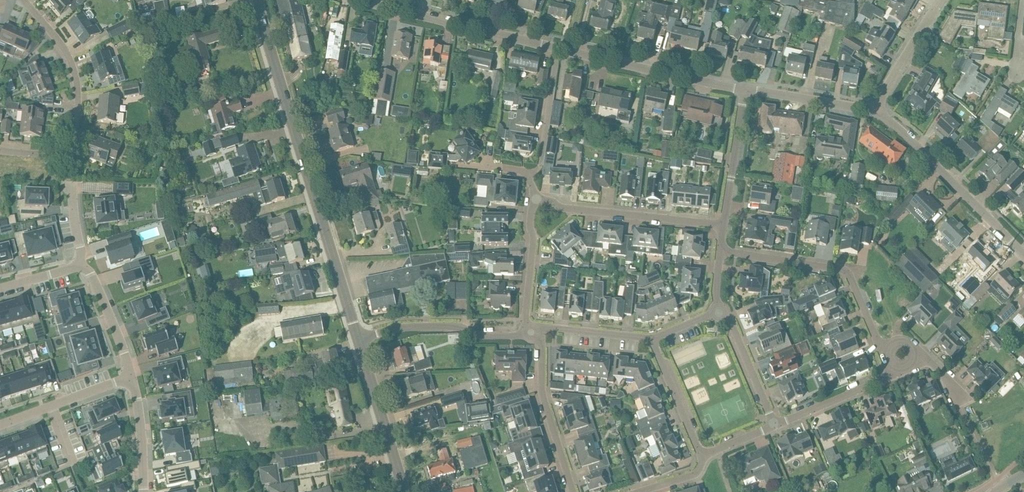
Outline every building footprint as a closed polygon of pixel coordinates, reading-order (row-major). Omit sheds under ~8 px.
[(60,15),(72,5),(67,0),(47,0),(60,15)] [(205,9),(226,2),(226,0),(202,0),(205,9)] [(306,26),(300,0),(279,0),(278,0),(285,31),(306,26)] [(489,1),(490,1),(489,5),(505,8),(507,0),(489,0),(489,1)] [(521,11),(520,13),(526,14),(527,12),(534,14),(538,1),(544,3),(545,0),(521,0),(519,10),(521,11)] [(554,6),(551,6),(549,17),(566,21),(569,10),(562,8),(564,0),(555,0),(554,6)] [(602,0),(601,0),(598,15),(593,14),(593,18),(590,27),(607,31),(610,18),(613,19),(617,3),(602,0)] [(670,19),(678,21),(683,0),(675,0),(670,19)] [(704,13),(706,14),(703,27),(712,29),(718,0),(707,0),(704,13)] [(780,4),(797,8),(799,0),(780,0),(780,4)] [(801,13),(802,9),(821,14),(819,21),(822,22),(828,3),(818,1),(816,1),(809,0),(801,0),(797,12),(801,13)] [(867,3),(863,8),(874,15),(880,19),(884,13),(871,5),(875,0),(868,0),(867,3)] [(916,1),(914,0),(901,0),(900,0),(892,0),(891,2),(908,13),(916,1)] [(152,11),(151,13),(142,14),(142,12),(137,13),(140,30),(171,23),(167,1),(155,3),(156,10),(152,11)] [(668,24),(672,7),(650,2),(646,19),(649,20),(648,26),(640,24),(637,38),(653,42),(657,28),(656,28),(658,21),(668,24)] [(901,25),(908,13),(891,2),(888,8),(894,11),(890,18),(901,25)] [(822,22),(851,29),(853,26),(854,5),(828,3),(822,22)] [(776,6),(772,4),(770,8),(771,11),(775,14),(778,8),(776,6)] [(977,17),(977,21),(990,22),(989,31),(988,39),(994,40),(1003,41),(1008,8),(979,4),(977,15),(978,15),(977,17)] [(202,7),(186,11),(188,19),(204,15),(202,7)] [(799,13),(797,12),(785,8),(777,31),(791,36),(799,13)] [(870,21),(874,15),(863,8),(859,15),(870,21)] [(954,11),(938,38),(951,45),(954,39),(951,37),(954,32),(958,26),(961,26),(976,28),(977,21),(977,17),(978,15),(977,15),(955,12),(954,11)] [(92,12),(89,12),(83,15),(69,25),(83,45),(100,33),(96,27),(93,29),(88,23),(94,19),(94,16),(92,12)] [(111,39),(138,26),(135,13),(128,16),(130,20),(107,31),(111,39)] [(738,41),(747,25),(738,20),(729,37),(738,41)] [(758,24),(750,20),(742,36),(747,39),(749,40),(752,35),(758,24)] [(684,49),(687,33),(680,32),(682,24),(675,22),(670,46),(684,49)] [(331,24),(326,60),(339,63),(344,27),(331,24)] [(377,26),(364,24),(363,32),(353,30),(351,43),(360,45),(360,46),(373,48),(377,26)] [(6,26),(0,38),(0,42),(6,45),(3,53),(8,55),(19,31),(6,26)] [(292,62),(313,57),(306,26),(285,31),(292,62)] [(694,35),(687,33),(684,49),(697,52),(702,30),(695,28),(694,35)] [(876,41),(887,48),(895,35),(884,28),(880,34),(872,29),(868,35),(876,40),(876,41)] [(224,40),(221,30),(202,36),(201,35),(188,39),(191,46),(179,50),(183,62),(194,59),(199,74),(208,71),(208,72),(210,71),(212,70),(205,46),(224,40)] [(31,37),(19,31),(8,55),(13,57),(17,48),(30,54),(39,45),(36,42),(30,39),(31,37)] [(727,47),(729,39),(721,37),(722,35),(715,33),(713,43),(712,43),(709,55),(726,59),(728,47),(727,47)] [(412,36),(396,34),(392,57),(409,60),(412,36)] [(752,35),(749,40),(747,39),(741,50),(738,62),(751,65),(756,46),(757,39),(758,38),(752,35)] [(846,37),(842,43),(859,53),(863,47),(846,37)] [(757,39),(756,46),(751,65),(765,68),(771,42),(757,39)] [(887,48),(876,41),(869,52),(880,59),(887,48)] [(431,62),(431,65),(439,66),(438,73),(439,79),(445,80),(446,77),(446,73),(448,63),(440,62),(442,46),(426,44),(424,61),(431,62)] [(857,87),(860,73),(853,72),(854,65),(852,65),(853,59),(851,59),(855,52),(842,44),(838,69),(844,70),(841,84),(850,86),(849,88),(857,89),(857,87)] [(786,73),(787,73),(788,75),(792,75),(794,75),(803,76),(805,64),(811,66),(815,48),(805,45),(803,52),(796,59),(789,58),(786,73)] [(493,57),(470,51),(468,59),(466,59),(466,61),(467,61),(466,66),(490,72),(493,57)] [(349,53),(341,52),(337,79),(345,80),(349,53)] [(101,56),(92,59),(94,67),(96,66),(102,82),(109,80),(111,86),(126,81),(118,57),(111,60),(109,53),(101,56)] [(540,59),(513,53),(511,63),(510,69),(537,74),(538,68),(540,59)] [(961,71),(966,60),(959,56),(953,67),(961,71)] [(25,81),(27,86),(47,79),(42,65),(40,65),(37,57),(32,59),(27,65),(29,70),(32,78),(25,81)] [(828,59),(820,57),(819,65),(818,65),(816,79),(831,82),(834,68),(826,66),(828,59)] [(967,73),(954,95),(962,100),(971,86),(983,94),(990,81),(976,73),(979,69),(972,65),(967,73)] [(936,76),(925,69),(912,91),(914,92),(906,102),(924,118),(927,115),(929,115),(932,112),(931,110),(937,103),(927,95),(930,90),(929,90),(928,90),(936,76)] [(548,71),(541,70),(538,85),(546,87),(548,71)] [(395,73),(378,71),(373,106),(378,106),(379,101),(390,103),(395,73)] [(495,100),(501,75),(493,73),(487,98),(495,100)] [(582,75),(574,73),(573,77),(566,76),(564,86),(563,91),(571,93),(570,100),(578,102),(582,75)] [(148,74),(141,76),(143,83),(150,82),(148,74)] [(41,104),(53,105),(53,98),(51,93),(53,93),(47,79),(27,86),(29,92),(35,90),(41,104)] [(138,85),(123,88),(125,97),(139,94),(140,97),(148,95),(146,84),(138,85)] [(990,130),(991,131),(995,126),(990,123),(999,109),(1011,117),(1019,105),(1005,96),(1007,92),(1000,88),(980,121),(990,130)] [(656,91),(649,89),(644,113),(652,115),(652,112),(662,114),(662,113),(664,113),(667,97),(655,95),(656,91)] [(586,91),(584,99),(593,101),(594,93),(586,91)] [(533,97),(504,92),(504,97),(515,99),(513,106),(519,107),(518,114),(538,117),(539,110),(537,109),(538,104),(532,103),(533,97)] [(621,95),(603,92),(600,107),(627,113),(629,102),(630,102),(631,99),(630,99),(631,95),(622,94),(621,95)] [(946,117),(936,128),(942,133),(940,135),(947,141),(948,140),(955,132),(959,129),(950,121),(952,117),(951,116),(956,107),(958,103),(949,95),(945,101),(940,110),(948,115),(946,117)] [(707,106),(708,102),(684,97),(681,112),(689,114),(687,123),(721,131),(723,121),(721,120),(723,110),(707,106)] [(118,114),(119,100),(101,98),(99,122),(115,123),(123,123),(124,115),(118,114)] [(558,127),(562,104),(555,102),(551,126),(558,127)] [(4,110),(18,111),(19,104),(5,103),(4,110)] [(242,110),(239,103),(229,106),(229,105),(212,110),(216,124),(219,123),(221,131),(213,133),(214,138),(223,135),(222,132),(237,127),(234,118),(231,119),(229,114),(242,110)] [(779,134),(801,137),(804,115),(782,112),(782,114),(777,113),(777,111),(775,110),(776,108),(763,106),(759,133),(772,134),(772,132),(779,133),(779,134)] [(393,107),(392,117),(409,119),(410,109),(393,107)] [(334,153),(353,147),(347,127),(344,128),(342,120),(345,119),(342,110),(326,115),(329,124),(333,123),(336,130),(330,132),(333,144),(332,144),(334,153)] [(43,113),(23,111),(21,123),(42,126),(43,113)] [(364,113),(362,122),(372,123),(374,115),(364,113)] [(436,123),(437,115),(427,114),(426,121),(436,123)] [(537,124),(538,117),(518,114),(517,121),(511,120),(510,132),(527,135),(528,129),(534,130),(535,124),(537,124)] [(858,123),(827,116),(824,128),(844,132),(843,140),(827,138),(826,140),(818,138),(815,156),(817,157),(817,158),(818,160),(821,161),(823,159),(823,158),(831,159),(831,157),(848,160),(849,151),(852,152),(858,123)] [(663,132),(672,133),(673,119),(664,118),(663,132)] [(9,135),(10,122),(2,121),(1,134),(9,135)] [(42,126),(21,123),(20,136),(41,138),(42,126)] [(893,144),(871,128),(860,143),(894,167),(906,151),(894,142),(893,144)] [(508,140),(508,143),(514,144),(513,152),(520,153),(520,155),(526,156),(527,154),(530,154),(532,141),(527,140),(527,135),(510,132),(503,131),(498,130),(497,139),(508,140)] [(987,144),(992,150),(998,143),(1001,141),(991,131),(990,130),(976,145),(968,137),(957,148),(971,161),(987,144)] [(118,133),(115,132),(113,138),(116,139),(126,143),(128,136),(118,133)] [(474,145),(466,133),(464,135),(463,135),(459,138),(453,143),(458,148),(454,151),(457,155),(455,156),(448,156),(448,155),(430,153),(429,169),(446,170),(447,161),(457,162),(462,158),(466,164),(477,157),(475,155),(478,153),(473,146),(474,145)] [(221,138),(203,144),(207,157),(216,154),(215,150),(223,148),(223,150),(238,145),(234,136),(221,140),(221,138)] [(581,137),(579,145),(592,148),(594,140),(581,137)] [(558,140),(548,138),(546,154),(555,156),(558,140)] [(107,158),(116,161),(121,146),(103,140),(100,147),(93,144),(87,159),(105,166),(107,158)] [(254,146),(237,152),(240,159),(230,162),(235,178),(245,175),(257,171),(257,172),(259,172),(259,171),(262,170),(254,146)] [(668,158),(670,149),(663,147),(661,157),(668,158)] [(699,150),(698,158),(712,161),(713,153),(699,150)] [(408,151),(407,165),(419,166),(420,152),(408,151)] [(804,169),(805,158),(797,156),(776,153),(771,183),(792,186),(795,167),(804,169)] [(1007,178),(1017,168),(1011,162),(1006,166),(997,156),(978,175),(986,182),(989,182),(990,182),(1001,172),(1007,178)] [(696,157),(695,163),(712,166),(713,161),(712,161),(698,158),(696,157)] [(620,197),(622,197),(622,200),(627,200),(628,198),(634,199),(635,192),(641,192),(645,158),(639,158),(638,170),(633,169),(630,179),(622,178),(620,197)] [(350,170),(340,173),(345,190),(359,186),(362,196),(364,202),(378,200),(375,192),(372,182),(373,182),(368,165),(350,170)] [(866,167),(853,165),(849,189),(862,192),(866,167)] [(572,186),(573,171),(551,170),(550,185),(572,186)] [(1020,170),(1006,184),(1014,192),(1023,181),(1023,174),(1020,170)] [(610,188),(611,173),(601,172),(585,171),(583,192),(598,194),(599,185),(602,185),(602,187),(610,188)] [(646,200),(648,200),(649,203),(653,203),(654,201),(660,201),(661,195),(667,196),(669,173),(658,172),(657,175),(649,174),(646,200)] [(517,193),(518,185),(497,182),(497,183),(493,183),(493,178),(478,176),(477,186),(488,187),(487,200),(476,199),(475,206),(487,208),(488,202),(495,202),(494,204),(516,206),(517,198),(518,198),(518,193),(517,193)] [(285,189),(282,177),(266,182),(267,186),(261,188),(258,181),(207,196),(210,207),(253,194),(256,202),(261,201),(263,206),(273,203),(285,199),(282,190),(285,189)] [(133,183),(114,182),(114,196),(133,196),(133,183)] [(774,214),(776,203),(770,202),(772,191),(770,191),(771,186),(760,184),(759,189),(753,188),(751,203),(762,205),(761,212),(774,214)] [(684,207),(686,186),(679,186),(679,187),(674,187),(672,206),(684,207)] [(696,208),(698,189),(693,189),(693,187),(686,186),(684,207),(696,208)] [(897,189),(878,187),(877,201),(896,203),(897,189)] [(709,209),(711,189),(704,188),(704,190),(698,189),(696,208),(709,209)] [(25,191),(25,202),(18,203),(21,221),(40,217),(39,209),(47,209),(48,203),(50,203),(50,195),(48,195),(48,192),(42,192),(42,191),(36,190),(36,191),(25,191)] [(1015,208),(1013,210),(1018,215),(1020,214),(1022,215),(1023,212),(1023,192),(1023,193),(1023,194),(1012,205),(1015,208)] [(928,222),(941,209),(935,202),(932,205),(922,194),(911,205),(928,222)] [(104,199),(97,200),(97,202),(95,202),(98,226),(100,226),(101,231),(110,230),(109,225),(118,224),(117,213),(121,213),(121,206),(116,206),(115,200),(104,201),(104,199)] [(907,210),(901,204),(886,220),(892,225),(907,210)] [(839,217),(841,207),(833,206),(832,216),(839,217)] [(471,211),(456,209),(455,217),(470,218),(471,211)] [(360,218),(354,220),(360,237),(374,232),(377,232),(378,232),(380,231),(380,229),(381,228),(381,226),(379,222),(376,213),(369,215),(367,210),(359,212),(360,218)] [(258,233),(252,217),(239,221),(245,237),(258,233)] [(296,233),(291,217),(279,221),(270,224),(264,226),(269,241),(273,240),(274,242),(285,238),(284,236),(288,235),(288,236),(290,235),(296,233)] [(483,217),(482,217),(482,231),(504,231),(504,225),(508,225),(508,226),(508,217),(483,217)] [(771,225),(771,226),(775,226),(787,228),(787,229),(788,230),(785,249),(785,253),(794,254),(794,251),(797,235),(799,221),(772,217),(771,225)] [(808,232),(806,232),(805,240),(816,242),(817,241),(820,242),(820,245),(826,246),(829,231),(835,232),(837,219),(826,217),(825,225),(810,222),(808,232)] [(945,227),(939,233),(945,238),(940,243),(951,254),(956,250),(962,243),(969,236),(952,219),(945,227)] [(170,221),(162,224),(165,233),(173,231),(170,221)] [(748,221),(745,241),(763,244),(763,246),(773,248),(774,237),(771,237),(772,230),(774,230),(775,226),(771,226),(771,225),(768,224),(748,221)] [(37,235),(42,257),(50,255),(49,253),(55,252),(52,238),(59,237),(56,224),(44,226),(46,233),(37,235)] [(407,246),(401,225),(386,229),(392,250),(407,246)] [(570,227),(561,235),(572,249),(581,242),(587,248),(591,249),(593,233),(577,232),(574,228),(572,230),(570,227)] [(598,234),(593,233),(591,249),(602,250),(603,244),(609,245),(611,228),(599,227),(598,234)] [(628,237),(622,237),(623,230),(611,228),(609,245),(608,255),(626,257),(627,253),(628,237)] [(869,245),(871,231),(863,229),(854,228),(854,232),(844,231),(840,252),(857,254),(859,244),(869,245)] [(679,243),(679,247),(704,249),(705,245),(702,244),(703,238),(694,237),(695,231),(683,230),(682,236),(685,236),(684,242),(679,243)] [(504,231),(482,231),(482,246),(508,246),(508,237),(504,237),(504,231)] [(645,249),(647,232),(635,231),(634,238),(628,237),(627,253),(638,254),(644,254),(645,249)] [(27,232),(15,235),(18,247),(25,246),(28,258),(34,257),(34,259),(42,257),(37,235),(29,237),(27,232)] [(644,254),(662,256),(664,241),(658,240),(659,233),(647,232),(645,249),(644,254)] [(132,240),(130,234),(108,241),(111,250),(107,251),(107,252),(109,251),(110,255),(109,256),(112,266),(135,258),(129,241),(132,240)] [(572,249),(561,235),(551,242),(554,245),(552,247),(556,252),(554,254),(553,266),(568,267),(569,263),(563,256),(572,249)] [(183,238),(176,240),(178,247),(185,245),(183,238)] [(0,247),(0,266),(5,265),(7,263),(12,262),(10,256),(17,254),(13,241),(6,243),(7,246),(0,247)] [(277,255),(275,244),(254,248),(256,259),(277,255)] [(470,245),(455,245),(455,253),(470,252),(470,245)] [(304,261),(299,246),(278,252),(280,259),(288,257),(290,265),(304,261)] [(676,263),(691,265),(692,259),(700,260),(701,254),(704,254),(704,249),(679,247),(677,257),(676,257),(676,263)] [(917,250),(914,247),(896,265),(924,293),(938,279),(913,255),(916,253),(917,250)] [(980,268),(961,288),(970,297),(996,272),(990,267),(995,262),(990,257),(990,256),(989,256),(986,253),(987,253),(986,252),(984,254),(977,247),(969,255),(975,260),(973,262),(980,268)] [(483,253),(469,254),(469,268),(478,268),(478,262),(483,262),(483,253)] [(376,277),(366,279),(370,296),(369,296),(372,313),(382,311),(397,308),(396,307),(403,305),(403,303),(401,295),(423,290),(422,287),(426,286),(450,281),(445,259),(445,255),(410,257),(413,269),(396,272),(381,275),(376,277)] [(514,267),(514,261),(507,261),(507,255),(485,255),(485,264),(493,267),(494,267),(494,275),(514,275),(514,274),(516,273),(516,268),(514,267)] [(121,284),(124,294),(145,288),(145,285),(150,283),(146,273),(154,271),(150,258),(129,264),(133,274),(121,278),(123,283),(121,284)] [(683,276),(682,282),(699,284),(700,272),(690,271),(691,265),(676,263),(675,270),(678,270),(678,275),(683,276)] [(209,266),(200,268),(202,279),(211,278),(209,266)] [(284,274),(283,266),(270,268),(272,276),(284,274)] [(626,266),(625,274),(636,275),(637,270),(630,270),(631,267),(626,266)] [(763,269),(755,268),(755,276),(741,275),(740,289),(754,291),(754,293),(761,293),(762,280),(769,281),(770,274),(763,269)] [(568,270),(561,269),(559,291),(553,290),(552,294),(543,293),(541,312),(554,313),(555,308),(564,309),(567,282),(568,270)] [(568,270),(567,282),(575,283),(576,271),(568,270)] [(314,293),(308,274),(302,276),(300,272),(301,272),(301,271),(281,277),(286,293),(295,290),(297,298),(302,297),(314,293)] [(1020,288),(1005,273),(991,286),(997,292),(998,290),(1008,300),(1020,288)] [(639,277),(638,287),(643,288),(647,286),(643,277),(639,277)] [(797,307),(794,308),(797,315),(815,308),(832,300),(830,295),(836,292),(831,280),(822,284),(821,282),(816,285),(816,286),(814,287),(817,293),(807,298),(808,300),(796,305),(797,307)] [(470,282),(470,290),(475,290),(479,286),(479,282),(470,282)] [(604,283),(595,282),(593,294),(592,311),(600,312),(600,318),(611,319),(613,301),(604,300),(604,283)] [(678,293),(672,295),(677,307),(691,301),(691,295),(698,296),(699,284),(682,282),(682,289),(678,288),(678,293)] [(455,284),(447,284),(448,301),(456,301),(455,284)] [(500,308),(510,308),(511,293),(502,293),(503,284),(490,284),(490,292),(487,292),(487,299),(492,299),(492,308),(494,308),(493,309),(495,309),(497,309),(499,309),(500,309),(500,308)] [(990,290),(985,284),(963,305),(969,311),(990,290)] [(622,302),(613,301),(611,319),(622,320),(623,315),(632,316),(635,286),(625,285),(622,302)] [(781,293),(781,297),(789,297),(790,288),(784,287),(783,294),(781,293)] [(64,291),(48,295),(52,309),(57,307),(60,316),(83,309),(80,299),(78,299),(77,296),(67,299),(64,291)] [(569,314),(571,315),(573,316),(574,316),(576,316),(577,316),(577,315),(582,316),(583,311),(592,311),(593,294),(581,293),(580,297),(571,296),(569,314)] [(663,299),(669,314),(679,310),(677,307),(672,295),(663,299)] [(930,305),(922,296),(908,310),(912,315),(911,317),(918,324),(920,323),(924,327),(927,324),(931,324),(931,320),(937,315),(929,307),(930,305)] [(789,297),(781,297),(764,299),(756,302),(758,308),(748,312),(754,327),(773,319),(777,317),(776,307),(783,307),(792,303),(789,297)] [(138,301),(129,305),(134,316),(136,315),(140,324),(155,317),(158,325),(171,320),(166,308),(156,312),(150,298),(139,303),(138,301)] [(663,299),(653,303),(660,318),(669,314),(663,299)] [(26,300),(15,303),(19,315),(22,327),(32,324),(33,326),(40,324),(36,312),(30,314),(26,300)] [(14,304),(5,306),(8,317),(12,330),(22,327),(19,315),(15,303),(14,304)] [(653,303),(646,306),(648,323),(660,318),(653,303)] [(845,310),(843,303),(840,304),(840,303),(822,310),(825,316),(818,319),(824,334),(827,333),(838,328),(836,321),(846,317),(843,310),(845,310)] [(194,304),(187,307),(189,312),(196,310),(194,304)] [(1016,311),(1010,304),(998,317),(999,318),(998,319),(1002,323),(1003,322),(1004,323),(1016,311)] [(279,314),(279,305),(270,305),(258,306),(259,315),(279,314)] [(0,308),(0,327),(1,332),(12,330),(8,317),(5,306),(0,308)] [(646,306),(637,306),(637,311),(636,321),(648,323),(646,306)] [(86,320),(83,309),(60,316),(54,317),(60,337),(63,336),(76,332),(75,326),(85,323),(84,321),(86,320)] [(962,319),(955,313),(944,324),(951,330),(962,319)] [(284,337),(284,342),(324,335),(321,317),(303,321),(281,324),(282,327),(274,329),(276,339),(284,337)] [(785,332),(781,322),(765,328),(768,335),(759,339),(765,353),(783,345),(779,335),(785,332)] [(858,350),(854,341),(856,340),(852,331),(841,335),(838,328),(827,333),(838,359),(858,350)] [(811,329),(804,331),(808,340),(815,337),(811,329)] [(148,353),(156,350),(163,348),(165,355),(178,351),(179,351),(175,338),(174,338),(174,339),(169,340),(165,330),(157,333),(157,332),(151,334),(151,335),(143,337),(144,341),(142,341),(145,350),(147,350),(148,353)] [(71,343),(74,354),(99,347),(97,338),(96,338),(96,339),(95,339),(93,334),(82,337),(80,331),(76,332),(63,336),(65,345),(71,343)] [(964,347),(949,331),(937,343),(952,358),(964,347)] [(999,352),(1004,347),(994,337),(990,341),(989,342),(999,352)] [(771,368),(770,369),(772,375),(774,375),(776,378),(785,374),(798,369),(793,358),(799,356),(799,357),(810,353),(809,351),(811,350),(807,341),(795,346),(787,350),(778,354),(781,360),(770,365),(771,368)] [(99,347),(74,354),(77,364),(72,365),(76,378),(91,372),(89,364),(101,361),(99,355),(101,355),(101,356),(102,355),(99,347)] [(415,348),(393,354),(396,361),(393,362),(395,370),(398,369),(410,366),(410,367),(414,366),(416,373),(433,368),(430,359),(419,362),(415,348)] [(340,367),(336,352),(322,356),(323,361),(315,363),(317,372),(319,371),(320,374),(326,372),(328,377),(334,375),(333,369),(340,367)] [(515,354),(497,354),(496,357),(495,357),(493,359),(493,363),(495,365),(496,365),(496,372),(513,372),(513,382),(525,382),(525,372),(526,372),(526,353),(515,353),(515,354)] [(565,374),(567,354),(556,353),(554,373),(565,374)] [(567,354),(565,374),(576,376),(578,356),(567,355),(567,354)] [(588,357),(578,356),(576,376),(586,377),(588,356),(588,357)] [(599,357),(588,356),(586,377),(597,378),(599,357)] [(600,357),(599,357),(597,378),(607,379),(608,379),(609,368),(610,359),(599,358),(600,357)] [(836,372),(839,373),(843,371),(846,380),(869,370),(867,367),(868,365),(867,361),(864,361),(863,357),(850,362),(850,360),(840,364),(840,365),(837,366),(837,369),(835,370),(836,372)] [(170,368),(154,372),(156,381),(158,381),(160,389),(181,383),(178,370),(184,369),(182,358),(169,361),(170,368)] [(626,379),(628,360),(616,359),(615,368),(609,368),(608,379),(607,379),(607,380),(607,383),(613,383),(614,378),(626,379)] [(51,360),(34,365),(42,389),(52,386),(51,380),(57,379),(55,372),(51,360)] [(628,360),(626,379),(634,380),(639,391),(639,392),(645,390),(654,386),(645,364),(636,363),(636,362),(628,361),(628,360)] [(837,369),(834,360),(818,367),(821,375),(837,369)] [(253,377),(251,362),(214,367),(216,381),(253,377)] [(974,365),(967,372),(976,381),(980,385),(978,387),(986,395),(991,390),(996,385),(1000,381),(1005,376),(992,364),(989,367),(987,365),(984,369),(977,362),(974,365)] [(42,389),(34,365),(34,366),(35,370),(25,373),(28,382),(31,391),(41,388),(41,389),(42,389)] [(313,379),(312,370),(292,372),(293,382),(313,379)] [(25,373),(15,377),(21,394),(31,391),(25,373)] [(63,373),(57,375),(60,382),(65,380),(63,373)] [(402,392),(404,399),(407,398),(407,399),(427,393),(422,374),(412,374),(414,380),(402,384),(405,392),(402,392)] [(804,388),(799,376),(787,381),(790,387),(781,391),(783,397),(785,396),(788,403),(803,397),(800,390),(804,388)] [(15,377),(5,380),(10,398),(21,394),(15,377)] [(606,395),(607,380),(603,379),(602,389),(600,389),(599,394),(606,395)] [(0,401),(1,401),(0,401),(10,398),(5,380),(0,381),(0,401)] [(941,396),(936,382),(925,387),(923,382),(908,389),(916,408),(931,401),(931,400),(941,396)] [(821,393),(827,391),(824,384),(818,386),(821,393)] [(996,385),(991,390),(994,394),(1000,389),(996,385)] [(344,388),(327,392),(330,407),(334,406),(339,428),(353,425),(344,388)] [(298,419),(295,393),(261,397),(260,390),(243,392),(247,418),(270,414),(271,423),(298,419)] [(521,400),(526,398),(523,390),(496,399),(498,407),(501,406),(521,400)] [(647,395),(645,390),(639,392),(639,391),(633,394),(635,400),(641,398),(645,409),(662,403),(657,391),(647,395)] [(620,391),(617,399),(620,400),(625,397),(624,393),(620,391)] [(440,399),(443,409),(457,405),(465,402),(462,392),(440,399)] [(186,419),(185,407),(193,406),(190,393),(172,396),(173,402),(169,403),(169,404),(162,405),(163,409),(161,409),(161,411),(158,411),(160,419),(162,419),(162,420),(175,418),(175,420),(177,420),(177,422),(185,421),(185,419),(186,419)] [(215,414),(237,413),(237,404),(227,404),(227,394),(215,395),(215,414)] [(584,396),(561,394),(561,401),(567,402),(569,406),(563,408),(565,413),(563,414),(565,421),(584,415),(582,408),(588,406),(584,396)] [(603,398),(598,397),(603,409),(607,408),(603,398)] [(896,415),(889,397),(878,401),(879,404),(876,406),(877,408),(866,413),(872,429),(884,424),(883,421),(896,415)] [(521,400),(501,406),(505,418),(513,416),(515,422),(533,417),(532,415),(533,415),(534,413),(533,410),(530,410),(528,404),(523,406),(521,400)] [(117,404),(115,405),(114,402),(92,411),(95,418),(88,421),(93,432),(104,427),(102,421),(119,414),(118,411),(120,410),(117,404)] [(491,403),(465,407),(466,408),(467,415),(468,422),(468,423),(494,419),(491,403)] [(662,403),(645,409),(637,413),(640,421),(636,423),(640,432),(657,425),(660,423),(657,418),(664,415),(663,411),(664,411),(661,403),(662,403)] [(414,423),(416,428),(427,425),(430,426),(431,431),(440,428),(438,422),(439,421),(434,407),(411,414),(412,417),(411,419),(412,423),(413,424),(414,423)] [(847,410),(832,417),(834,423),(830,425),(830,424),(819,429),(824,442),(839,435),(840,437),(856,430),(847,410)] [(586,422),(584,415),(565,421),(567,428),(569,428),(571,433),(577,431),(579,437),(596,431),(592,420),(586,422)] [(533,418),(533,417),(515,422),(517,429),(509,431),(513,443),(533,437),(531,431),(537,430),(535,423),(536,423),(537,422),(536,418),(534,418),(533,418)] [(657,425),(640,432),(644,441),(647,439),(650,447),(673,438),(673,437),(672,438),(669,430),(668,431),(666,427),(659,430),(657,425)] [(116,427),(96,436),(100,447),(93,450),(93,451),(96,458),(89,461),(88,461),(89,462),(120,448),(119,448),(117,449),(114,442),(121,439),(120,438),(123,437),(119,428),(116,429),(116,427)] [(79,437),(87,434),(84,428),(77,430),(79,437)] [(39,429),(29,433),(37,456),(47,452),(39,429)] [(599,442),(596,431),(579,437),(580,442),(574,444),(576,449),(574,450),(577,457),(596,451),(593,444),(599,442)] [(182,432),(163,435),(165,442),(164,442),(165,449),(166,448),(167,456),(176,455),(177,458),(176,458),(177,465),(193,463),(192,456),(191,456),(190,452),(185,452),(182,432)] [(37,456),(29,433),(28,434),(19,437),(27,457),(36,454),(37,456)] [(812,449),(806,435),(795,439),(794,437),(779,443),(780,445),(779,446),(785,460),(786,459),(787,462),(802,456),(801,453),(812,449)] [(27,457),(19,437),(10,441),(16,459),(25,455),(26,457),(27,457)] [(533,437),(513,443),(508,445),(510,452),(515,454),(518,463),(519,463),(544,454),(544,453),(545,452),(546,451),(545,448),(544,447),(542,448),(540,441),(535,443),(533,437)] [(636,448),(631,437),(625,440),(629,451),(636,448)] [(459,449),(467,447),(473,445),(471,438),(457,442),(459,449)] [(678,449),(673,438),(650,447),(651,447),(656,445),(660,456),(678,449)] [(16,459),(10,441),(0,445),(8,467),(9,466),(7,462),(13,460),(16,459)] [(919,442),(913,445),(918,455),(924,452),(919,442)] [(0,445),(0,470),(4,468),(8,467),(0,445)] [(294,464),(295,467),(326,462),(323,445),(276,453),(278,467),(294,464)] [(483,446),(460,452),(465,472),(488,465),(483,446)] [(85,463),(89,470),(97,466),(99,472),(99,474),(100,474),(103,480),(125,470),(121,461),(119,462),(119,461),(118,462),(116,459),(117,459),(117,457),(111,460),(108,454),(120,449),(120,448),(89,462),(88,461),(85,463)] [(780,479),(767,448),(750,455),(752,459),(748,461),(748,460),(736,465),(743,482),(755,477),(756,479),(757,481),(759,482),(761,482),(763,483),(764,482),(768,480),(769,483),(780,479)] [(431,479),(456,472),(452,460),(450,460),(446,449),(438,452),(442,463),(428,467),(431,479)] [(678,449),(660,456),(664,466),(659,468),(662,475),(676,470),(673,464),(681,461),(679,457),(680,457),(677,449),(678,449)] [(833,449),(823,453),(830,468),(839,464),(833,449)] [(607,467),(610,466),(607,455),(598,458),(596,451),(577,457),(579,464),(581,464),(582,469),(588,467),(590,473),(607,467)] [(881,451),(875,454),(878,460),(884,457),(881,451)] [(545,456),(544,454),(519,463),(525,482),(526,481),(545,475),(543,469),(548,467),(547,461),(548,461),(549,459),(548,456),(546,456),(545,456)] [(919,468),(922,475),(911,480),(909,478),(898,483),(900,486),(898,487),(900,491),(923,491),(930,489),(928,485),(937,481),(925,455),(912,461),(916,470),(919,468)] [(970,458),(943,471),(949,482),(975,469),(970,458)] [(648,461),(636,466),(642,481),(649,479),(645,471),(651,469),(648,461)] [(168,476),(163,477),(163,478),(165,477),(168,489),(195,483),(191,484),(189,473),(195,472),(201,470),(200,462),(167,469),(168,476)] [(827,472),(824,464),(813,469),(816,476),(827,472)] [(72,468),(75,476),(80,474),(77,466),(72,468)] [(506,467),(498,469),(501,476),(508,474),(506,467)] [(607,467),(590,473),(592,478),(586,480),(590,491),(592,491),(594,491),(598,491),(600,491),(600,489),(607,487),(605,480),(611,478),(607,467)] [(221,468),(210,469),(211,477),(222,476),(221,468)] [(276,468),(260,471),(263,485),(269,484),(270,491),(294,491),(293,484),(279,486),(276,468)] [(60,474),(53,477),(55,482),(62,479),(60,474)] [(545,475),(526,481),(529,491),(533,491),(537,491),(556,491),(557,490),(558,489),(557,486),(556,485),(554,486),(552,479),(547,481),(545,475)] [(97,487),(99,491),(123,491),(121,489),(120,489),(116,479),(97,487)] [(36,482),(35,482),(36,484),(38,489),(44,487),(41,480),(36,482)] [(791,488),(788,481),(782,484),(784,491),(791,488)] [(196,491),(195,483),(168,489),(181,486),(182,491),(191,491),(196,491)]
